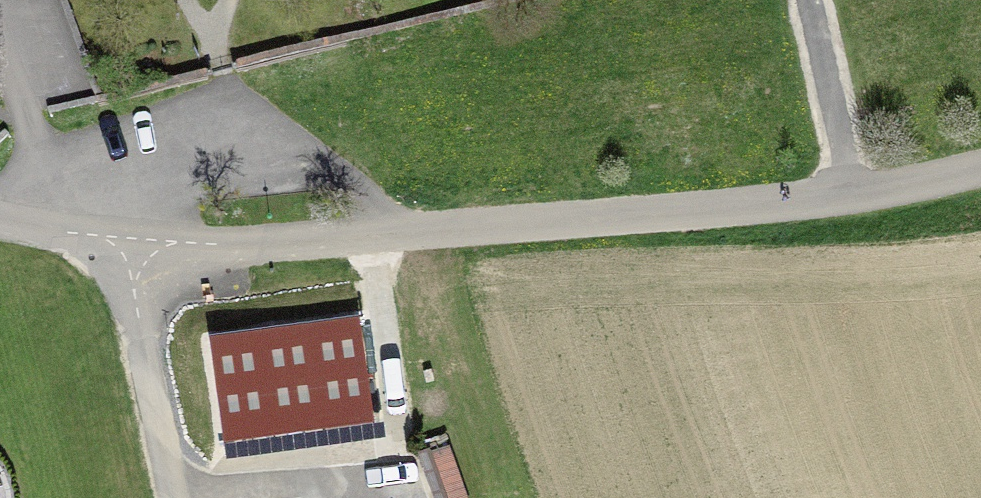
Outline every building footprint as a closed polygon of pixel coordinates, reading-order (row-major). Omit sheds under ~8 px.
[(359,318),(209,337),(223,445),(373,426),(359,318)]
